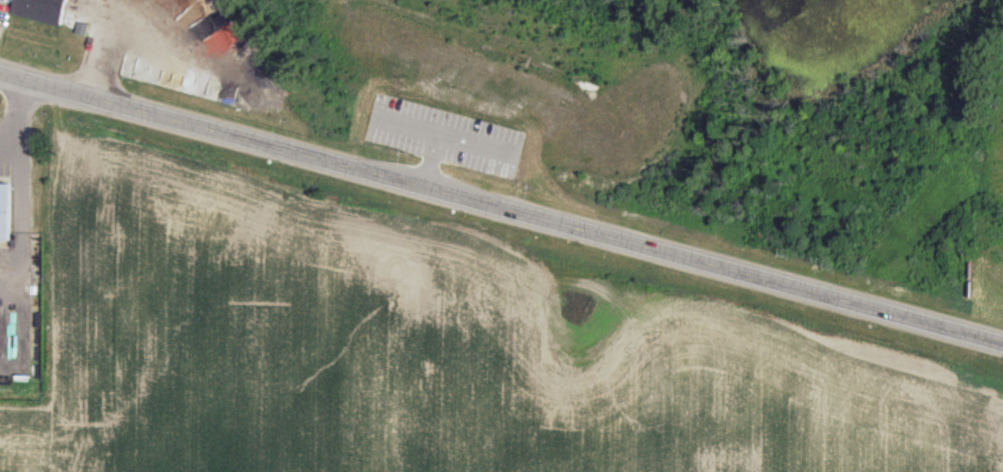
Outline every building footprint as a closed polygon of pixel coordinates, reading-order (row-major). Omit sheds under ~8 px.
[(11,15),(15,0),(66,0),(59,27),(11,15)] [(74,22),(84,25),(82,37),(72,34),(74,22)] [(0,183),(0,239),(10,239),(10,183),(0,183)]
